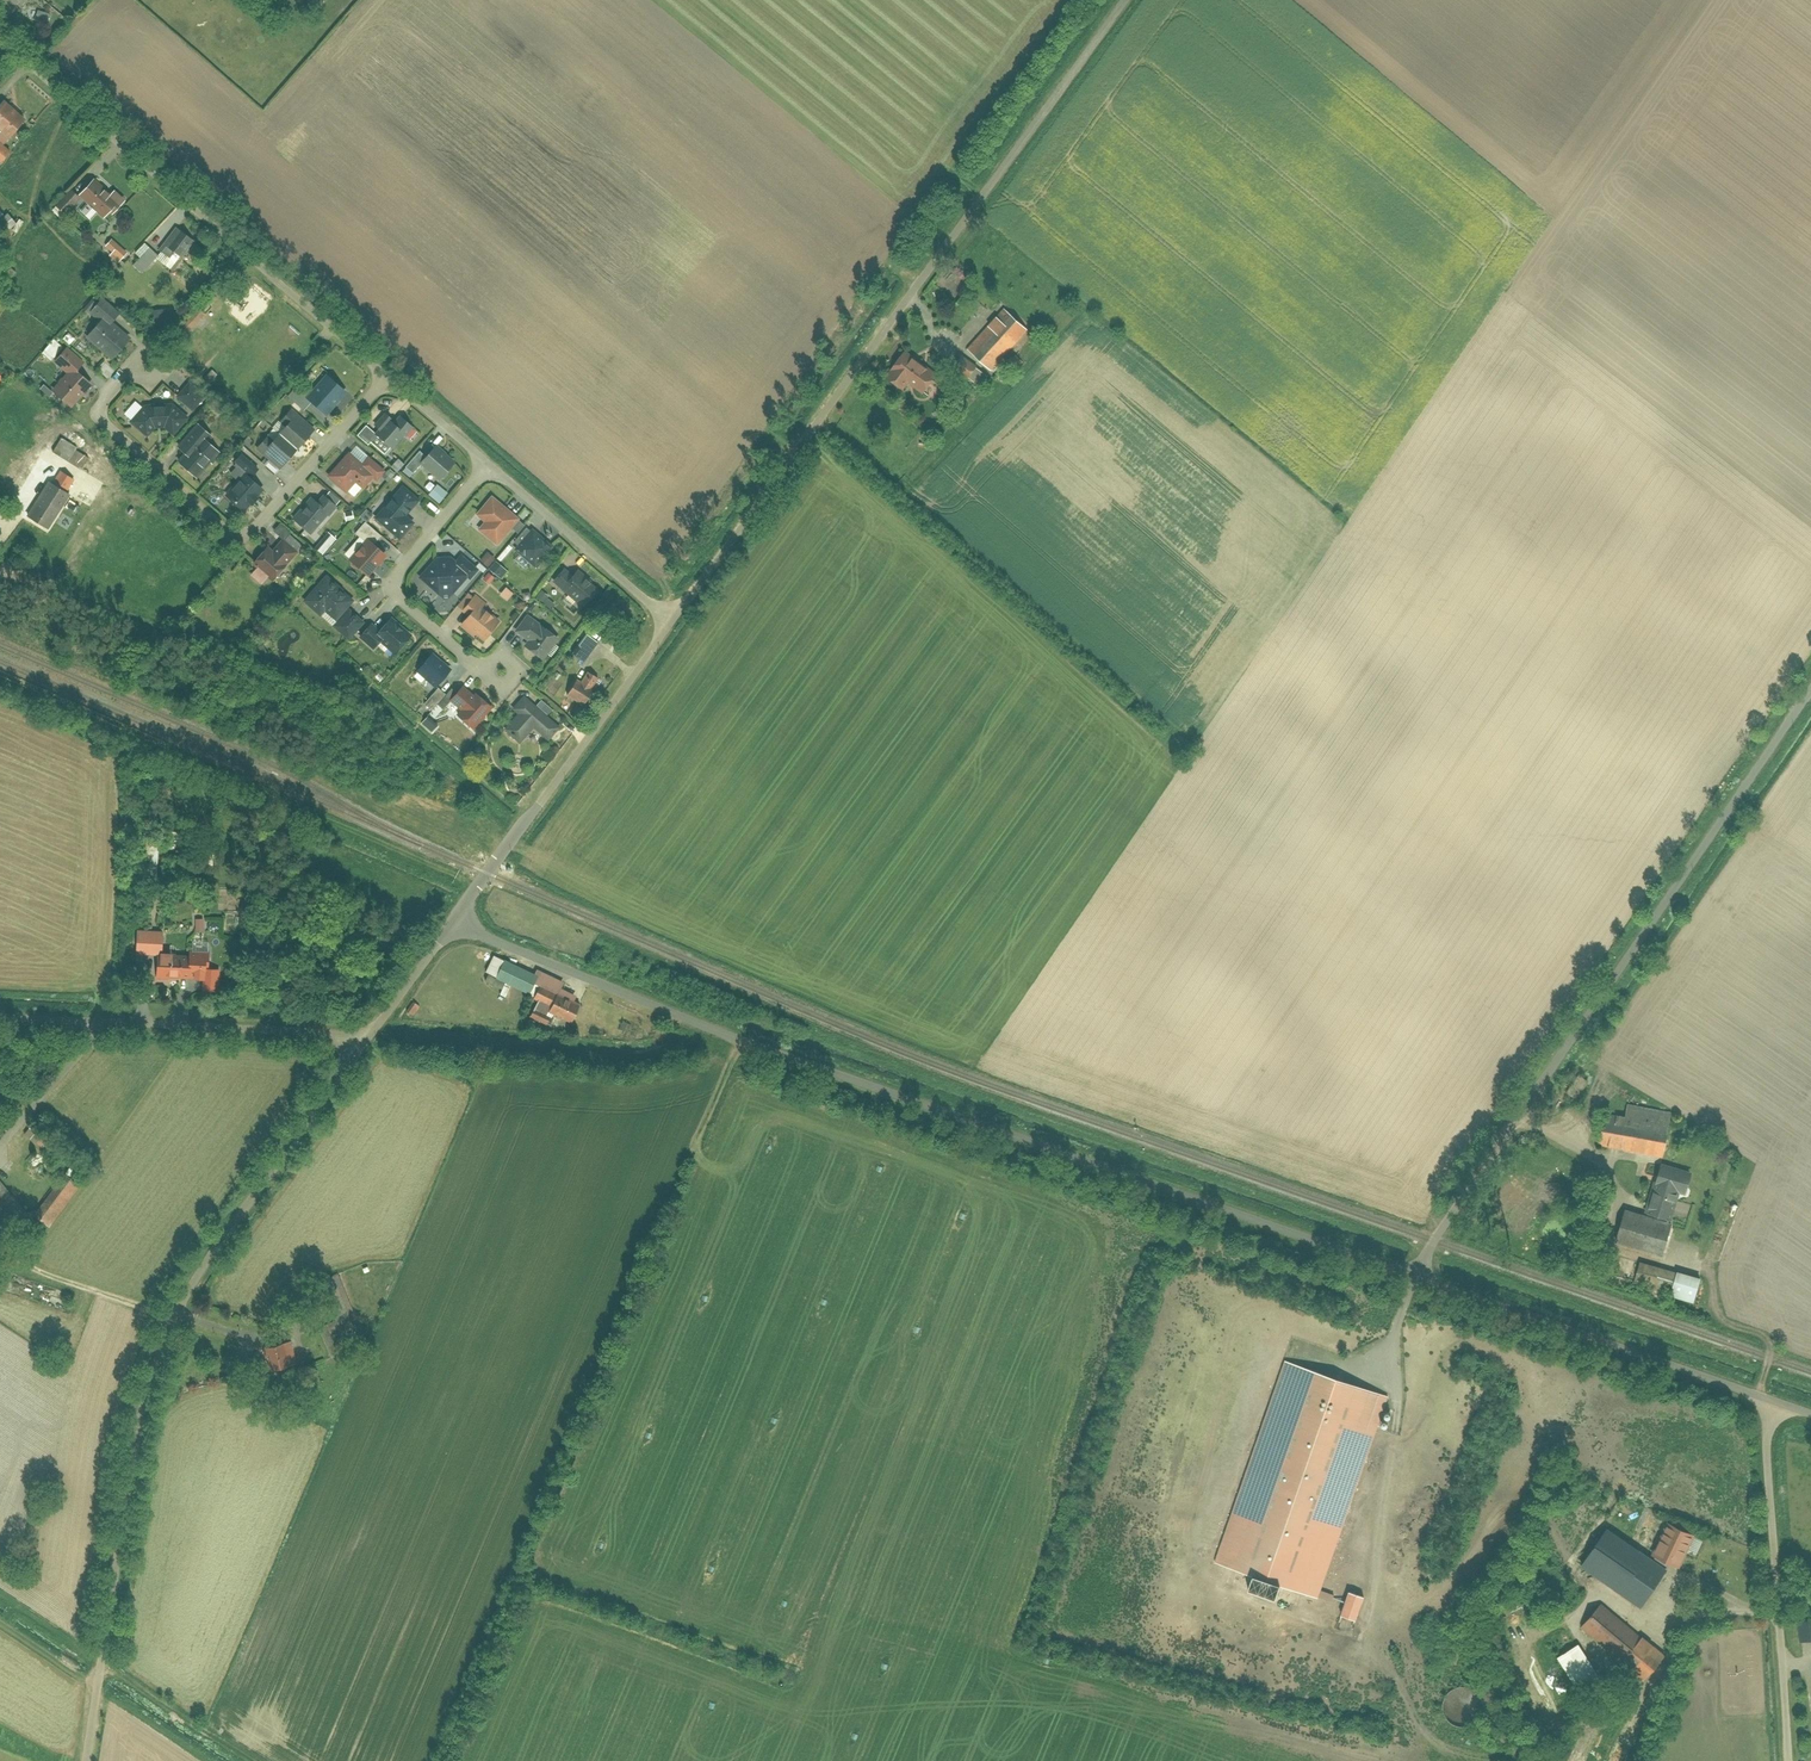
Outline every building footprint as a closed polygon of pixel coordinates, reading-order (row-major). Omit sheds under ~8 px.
[(31,123),(3,98),(0,102),(0,158),(31,123)] [(100,182),(84,198),(110,224),(126,208),(100,182)] [(77,201),(66,192),(51,210),(61,219),(77,201)] [(177,227),(157,250),(168,258),(174,251),(179,256),(193,240),(177,227)] [(159,256),(151,247),(133,265),(142,273),(159,256)] [(1021,330),(997,309),(964,348),(988,368),(1021,330)] [(101,326),(88,341),(112,362),(125,347),(108,333),(114,326),(96,311),(91,317),(101,326)] [(52,395),(71,411),(89,388),(77,378),(87,367),(67,351),(55,367),(67,377),(52,395)] [(936,373),(907,354),(889,383),(899,389),(905,379),(924,391),(936,373)] [(965,362),(957,372),(970,383),(978,373),(965,362)] [(0,371),(0,386),(1,387),(8,379),(0,371)] [(314,403),(331,417),(350,393),(331,377),(316,395),(304,386),(295,398),(309,410),(314,403)] [(191,386),(179,399),(194,413),(206,399),(191,386)] [(137,402),(126,415),(133,421),(144,408),(137,402)] [(144,410),(131,426),(146,439),(154,431),(162,431),(168,433),(174,437),(186,422),(166,408),(155,406),(148,408),(144,410)] [(258,451),(280,469),(313,430),(290,411),(282,420),(289,425),(272,445),(267,440),(258,451)] [(379,439),(393,452),(411,432),(403,424),(398,429),(387,419),(377,429),(383,435),(379,439)] [(193,483),(219,455),(207,445),(213,438),(200,427),(177,454),(187,462),(179,471),(193,483)] [(67,438),(57,453),(81,468),(91,453),(67,438)] [(414,476),(422,466),(440,483),(456,467),(439,451),(431,459),(424,452),(408,470),(414,476)] [(355,453),(330,481),(342,492),(354,479),(369,492),(382,477),(355,453)] [(241,458),(235,465),(251,478),(257,471),(241,458)] [(55,486),(47,481),(26,513),(48,527),(68,495),(64,493),(73,479),(72,478),(63,473),(55,486)] [(261,494),(245,480),(227,501),(242,514),(248,508),(252,512),(259,505),(254,501),(261,494)] [(440,486),(431,496),(441,505),(450,495),(440,486)] [(418,506),(402,493),(377,523),(400,542),(414,525),(407,519),(418,506)] [(213,495),(213,507),(222,508),(223,496),(213,495)] [(294,522),(311,538),(337,509),(325,498),(317,506),(312,501),(305,508),(309,511),(306,514),(301,509),(295,516),(297,519),(294,522)] [(520,523),(493,500),(478,518),(487,525),(480,533),(499,549),(520,523)] [(283,525),(276,532),(287,542),(294,535),(283,525)] [(349,568),(365,581),(384,555),(376,549),(383,539),(366,526),(357,538),(366,545),(349,568)] [(519,553),(535,567),(550,550),(534,536),(519,553)] [(254,567),(273,583),(296,556),(282,544),(274,553),(270,549),(254,567)] [(491,554),(483,563),(489,569),(497,559),(491,554)] [(455,568),(442,556),(420,581),(443,602),(466,577),(472,582),(479,575),(462,560),(455,568)] [(498,560),(490,569),(502,579),(510,570),(498,560)] [(565,572),(554,586),(584,610),(596,595),(565,572)] [(493,574),(486,583),(493,588),(500,580),(493,574)] [(352,603),(327,581),(305,605),(318,616),(324,608),(337,620),(352,603)] [(544,591),(537,600),(548,609),(555,600),(544,591)] [(472,616),(463,628),(488,646),(500,629),(481,615),(487,606),(477,599),(468,613),(472,616)] [(337,632),(348,642),(363,625),(351,615),(337,632)] [(551,639),(527,621),(518,634),(531,644),(527,650),(537,658),(551,639)] [(377,651),(382,644),(400,656),(411,639),(389,624),(384,631),(375,624),(363,642),(377,651)] [(592,648),(581,638),(568,653),(580,663),(592,648)] [(430,657),(417,674),(439,690),(452,672),(430,657)] [(576,682),(567,695),(584,708),(593,695),(588,691),(596,679),(588,673),(580,685),(576,682)] [(435,713),(448,696),(440,690),(427,707),(435,713)] [(458,723),(473,734),(492,707),(478,697),(474,702),(460,692),(452,704),(465,714),(458,723)] [(558,729),(527,704),(518,716),(522,719),(509,735),(521,745),(534,729),(548,741),(558,729)] [(481,757),(471,759),(473,766),(483,764),(481,757)] [(142,853),(141,879),(154,880),(155,854),(142,853)] [(153,961),(152,979),(192,980),(192,959),(169,958),(169,934),(143,934),(143,961),(153,961)] [(554,988),(557,980),(531,969),(528,977),(489,961),(482,977),(532,997),(523,1017),(543,1025),(547,1017),(566,1025),(573,1007),(564,1003),(568,994),(554,988)] [(411,997),(400,1013),(412,1021),(423,1005),(411,997)] [(1600,1117),(1595,1148),(1655,1158),(1662,1117),(1622,1111),(1620,1121),(1600,1117)] [(1627,1208),(1617,1241),(1663,1255),(1682,1192),(1688,1193),(1694,1173),(1664,1163),(1648,1214),(1627,1208)] [(32,1218),(49,1229),(79,1184),(63,1173),(32,1218)] [(29,1215),(0,1178),(0,1238),(29,1215)] [(1703,1280),(1641,1261),(1636,1275),(1673,1286),(1670,1297),(1695,1304),(1703,1280)] [(295,1339),(262,1341),(264,1367),(296,1365),(295,1339)] [(1260,1601),(1265,1585),(1311,1601),(1385,1398),(1284,1361),(1210,1565),(1236,1574),(1231,1590),(1260,1601)] [(1693,1526),(1657,1513),(1646,1550),(1606,1523),(1574,1568),(1636,1613),(1662,1574),(1672,1578),(1693,1526)] [(1341,1591),(1331,1616),(1350,1623),(1360,1598),(1341,1591)] [(1663,1658),(1594,1604),(1574,1630),(1626,1671),(1631,1665),(1648,1678),(1663,1658)] [(1557,1627),(1546,1635),(1580,1686),(1591,1678),(1557,1627)] [(1480,1715),(1481,1712),(1480,1708),(1479,1705),(1477,1702),(1475,1700),(1472,1697),(1469,1696),(1466,1695),(1462,1694),(1459,1695),(1455,1696),(1452,1698),(1450,1700),(1447,1704),(1446,1707),(1445,1709),(1445,1713),(1446,1716),(1447,1720),(1449,1723),(1451,1725),(1454,1727),(1457,1729),(1460,1730),(1463,1730),(1467,1729),(1470,1728),(1473,1727),(1476,1724),(1478,1722),(1479,1718),(1480,1715)]
